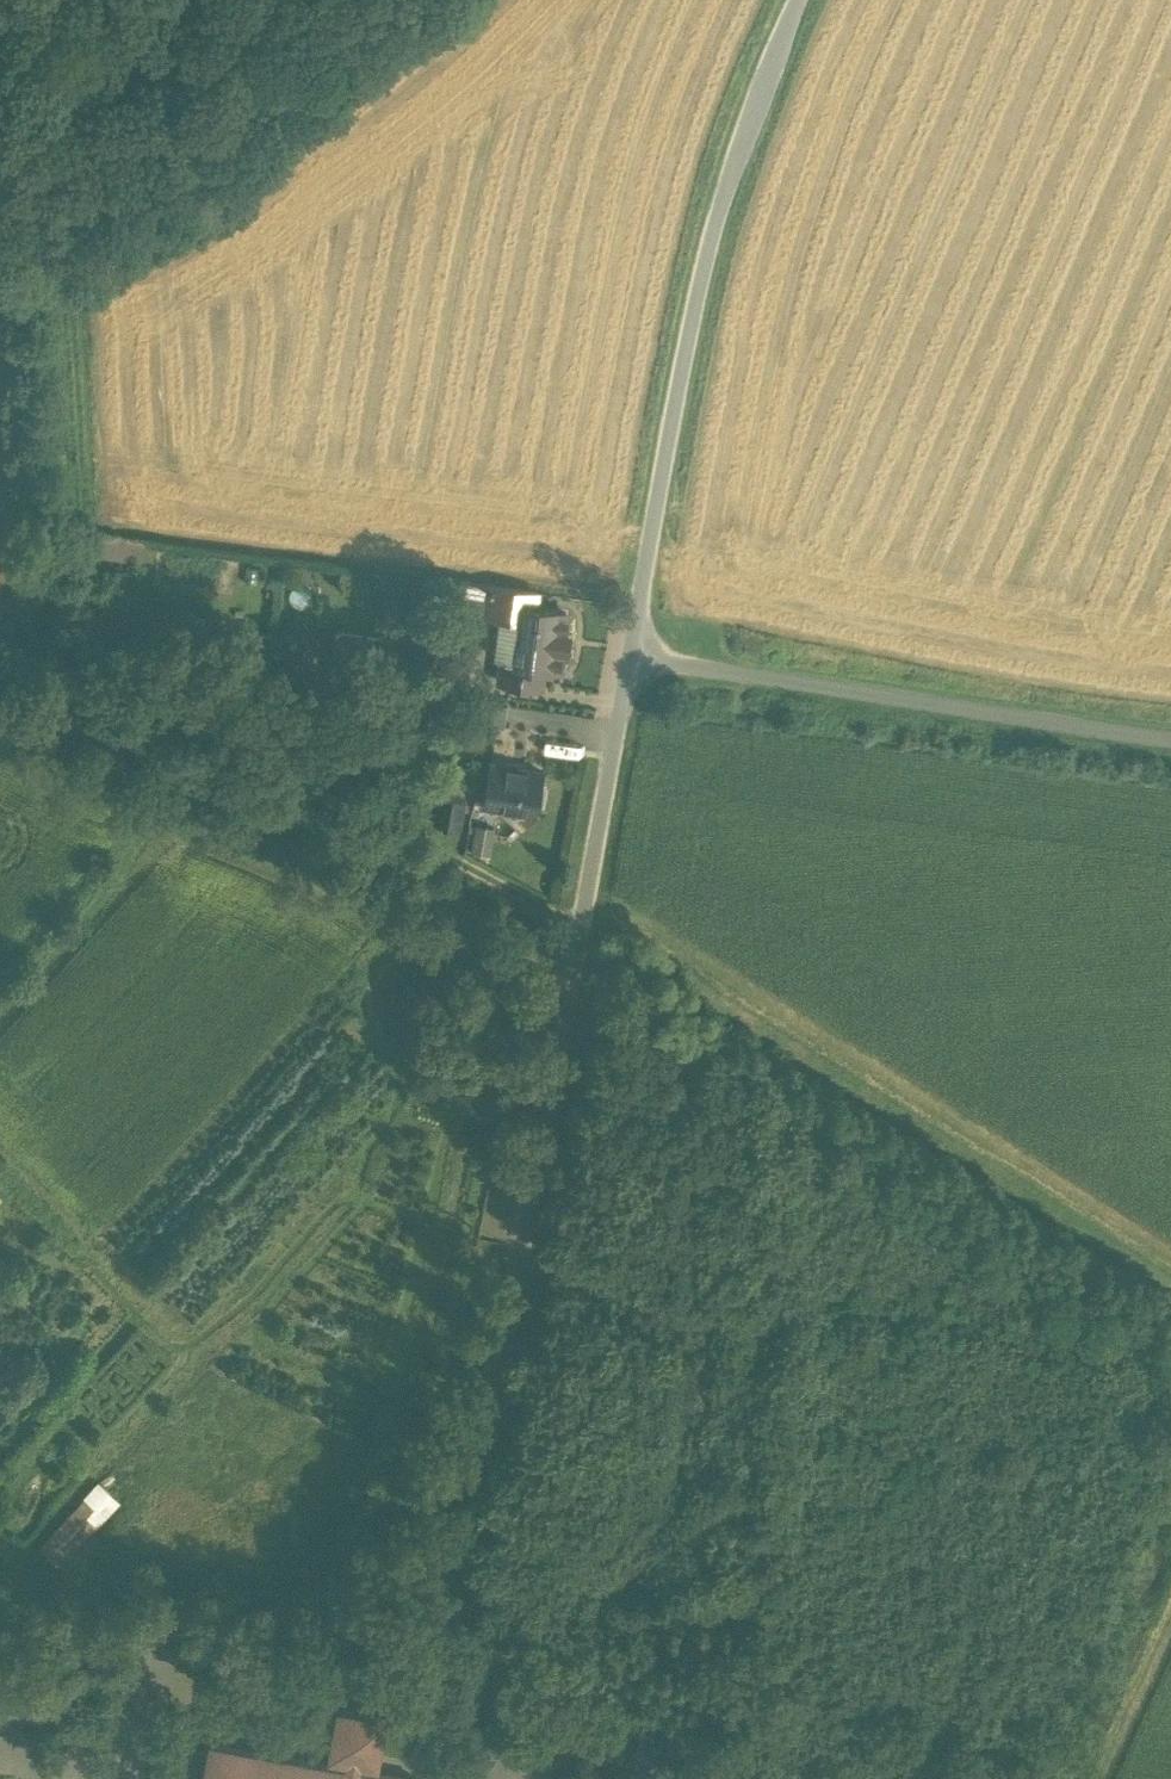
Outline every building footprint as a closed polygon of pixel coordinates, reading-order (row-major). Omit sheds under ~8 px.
[(537,589),(494,583),(493,587),(492,586),(491,590),(493,590),(490,611),(490,612),(515,616),(512,632),(513,632),(510,657),(507,656),(506,656),(502,679),(540,684),(543,664),(559,667),(562,648),(567,648),(569,630),(565,629),(567,610),(535,605),(537,589)] [(392,638),(340,631),(336,665),(387,672),(392,638)] [(545,769),(492,760),(484,802),(537,812),(545,769)] [(465,797),(442,792),(436,822),(460,826),(465,797)] [(388,1716),(339,1707),(330,1756),(348,1759),(347,1766),(359,1768),(360,1762),(379,1765),(388,1716)] [(211,1741),(204,1778),(420,1778),(359,1768),(347,1766),(211,1741)]
